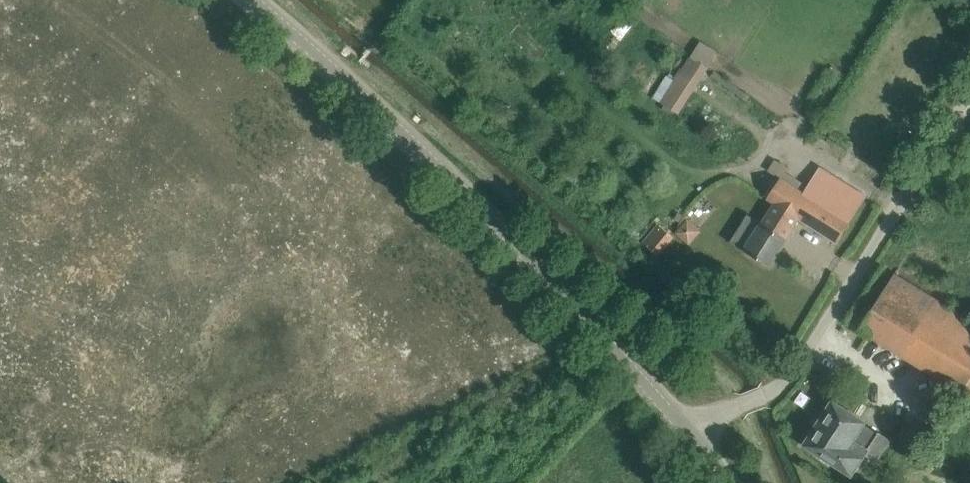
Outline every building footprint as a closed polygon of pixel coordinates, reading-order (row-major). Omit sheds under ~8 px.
[(681,69),(660,102),(679,114),(700,81),(681,69)] [(768,170),(782,177),(789,165),(775,157),(768,170)] [(767,197),(775,202),(745,250),(769,265),(787,238),(786,238),(799,217),(838,242),(866,198),(821,170),(806,193),(780,177),(767,197)] [(688,216),(676,231),(691,243),(703,229),(688,216)] [(969,400),(969,319),(895,273),(860,329),(969,400)] [(852,474),(879,431),(833,401),(805,444),(852,474)]
